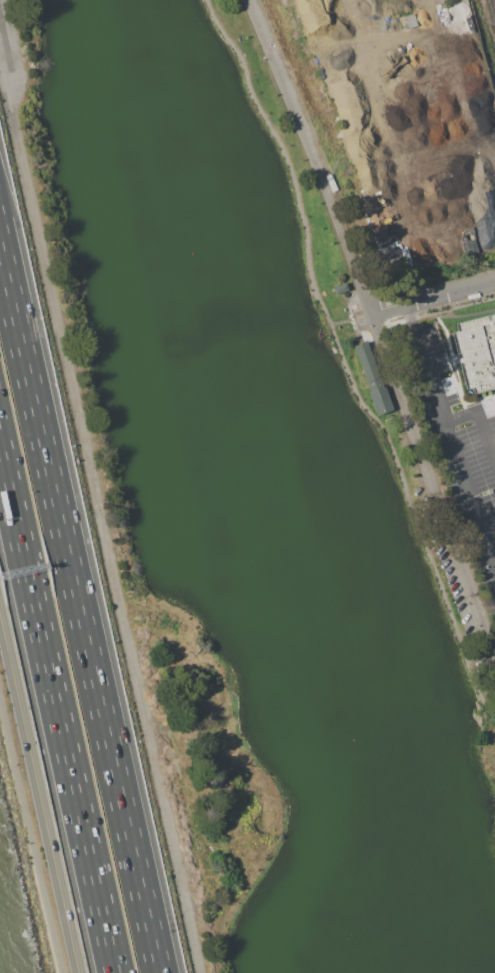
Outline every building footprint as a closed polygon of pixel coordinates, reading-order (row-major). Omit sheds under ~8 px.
[(345,282),(347,290),(334,295),(331,287),(345,282)] [(494,389),(494,313),(455,323),(472,394),(494,389)] [(353,346),(366,341),(382,386),(384,385),(393,410),(375,416),(367,392),(369,391),(353,346)]
